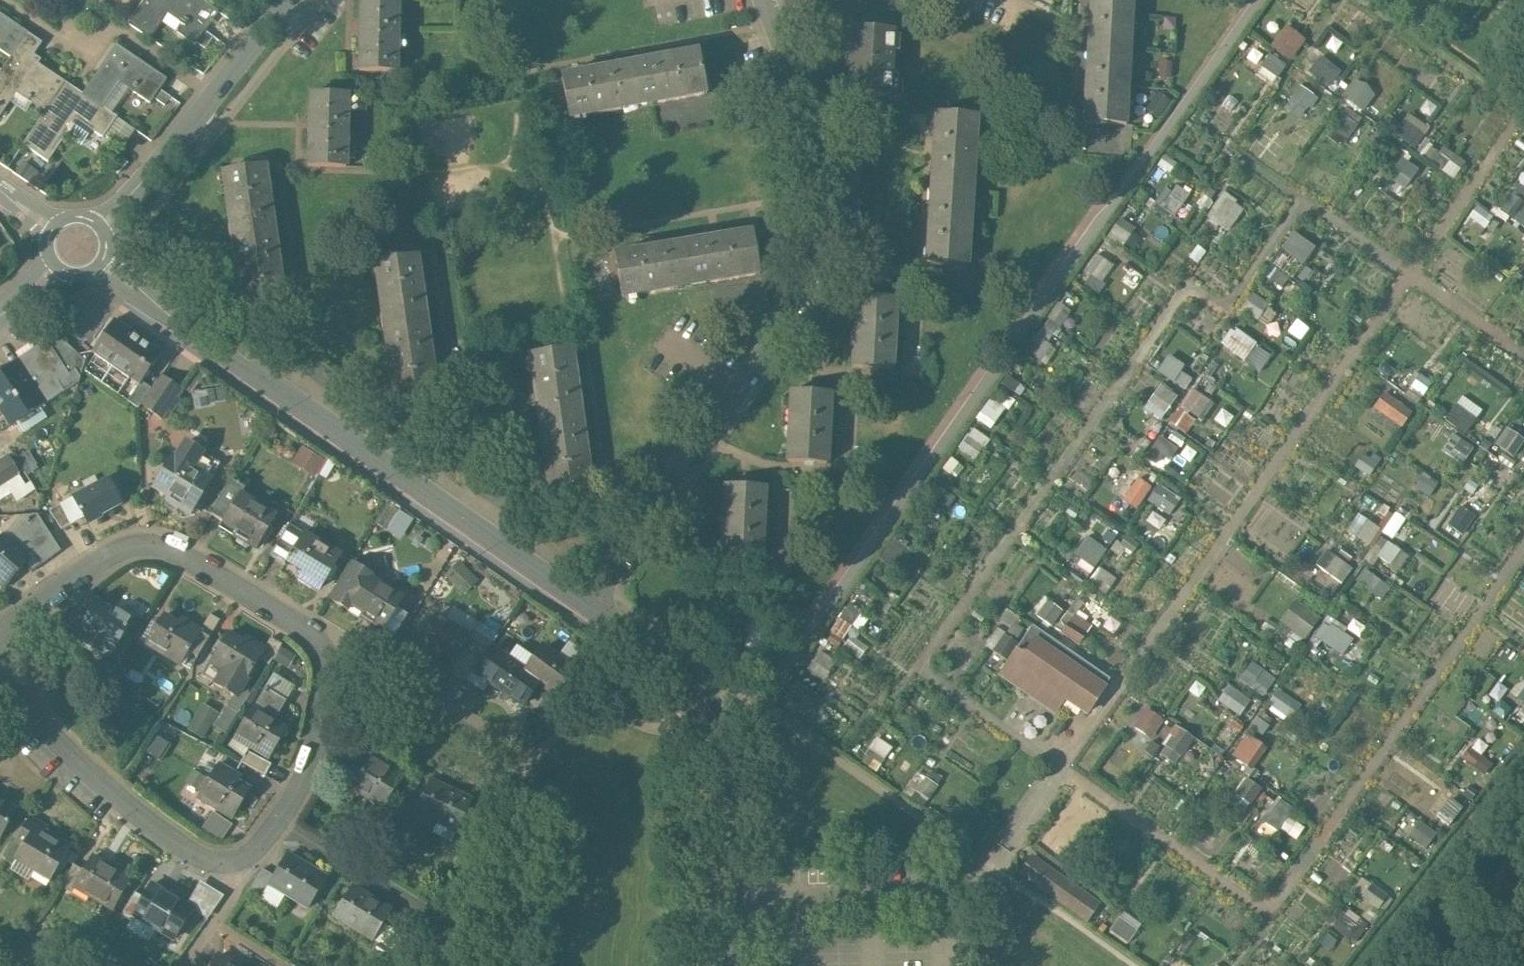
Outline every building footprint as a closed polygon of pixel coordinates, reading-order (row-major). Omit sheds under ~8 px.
[(128,24),(149,38),(166,14),(182,25),(177,33),(195,45),(217,11),(201,0),(144,0),(128,24)] [(812,17),(823,13),(817,0),(805,0),(812,17)] [(1124,50),(1127,0),(1090,0),(1088,34),(1091,34),(1090,48),(1124,50)] [(400,1),(363,1),(362,36),(399,37),(400,1)] [(0,15),(0,51),(12,59),(28,34),(0,15)] [(1292,60),(1308,39),(1289,24),(1272,45),(1292,60)] [(893,33),(853,30),(852,56),(847,56),(847,68),(851,69),(849,94),(890,97),(893,33)] [(17,94),(47,113),(66,85),(29,59),(33,53),(34,54),(41,43),(28,34),(12,59),(0,76),(0,119),(17,94)] [(399,37),(362,36),(362,72),(399,72),(399,37)] [(167,80),(117,46),(83,96),(103,109),(120,83),(151,104),(167,80)] [(1124,50),(1090,48),(1089,62),(1087,62),(1084,107),(1087,107),(1086,124),(1119,126),(1124,50)] [(630,66),(637,104),(651,102),(652,104),(706,94),(699,53),(630,66)] [(1330,87),(1343,70),(1322,53),(1309,71),(1330,87)] [(1270,54),(1260,71),(1277,81),(1287,63),(1270,54)] [(637,104),(630,66),(561,78),(569,120),(623,110),(623,107),(637,104)] [(1378,92),(1356,77),(1343,97),(1365,112),(1378,92)] [(1309,112),(1320,97),(1302,84),(1291,98),(1309,112)] [(83,96),(66,85),(47,113),(24,147),(49,163),(77,120),(104,138),(117,118),(103,109),(83,96)] [(349,97),(311,96),(311,131),(348,132),(349,97)] [(1345,111),(1327,134),(1344,147),(1362,124),(1345,111)] [(1418,148),(1431,127),(1410,113),(1396,134),(1418,148)] [(936,188),(972,190),(976,117),(940,115),(939,130),(935,130),(933,174),(936,175),(936,188)] [(348,132),(311,131),(310,167),(348,167),(348,132)] [(1455,178),(1467,162),(1445,144),(1440,151),(1428,142),(1420,151),(1455,178)] [(1408,156),(1389,174),(1402,188),(1421,171),(1408,156)] [(240,240),(277,235),(267,166),(226,172),(234,227),(238,226),(240,240)] [(1160,204),(1178,216),(1193,194),(1175,182),(1160,204)] [(1521,182),(1501,208),(1523,226),(1523,184),(1521,182)] [(972,190),(936,188),(935,203),(931,203),(929,248),(932,248),(931,263),(968,265),(972,190)] [(1207,215),(1230,231),(1247,207),(1225,191),(1207,215)] [(1110,235),(1134,250),(1144,234),(1120,219),(1110,235)] [(1296,232),(1266,274),(1287,289),(1317,246),(1296,232)] [(684,245),(690,283),(705,281),(705,284),(760,274),(752,233),(684,245)] [(277,235),(240,240),(242,255),(238,256),(246,309),(286,303),(277,235)] [(690,283),(684,245),(615,258),(623,298),(677,288),(677,286),(690,283)] [(1100,254),(1082,279),(1098,291),(1116,265),(1100,254)] [(389,331),(427,325),(417,258),(375,264),(383,318),(387,318),(389,331)] [(1262,313),(1269,306),(1256,293),(1249,300),(1262,313)] [(895,302),(858,300),(857,320),(860,320),(859,335),(894,337),(895,302)] [(162,353),(115,320),(92,352),(139,386),(142,382),(162,353)] [(427,325),(389,331),(391,346),(387,347),(395,401),(437,395),(427,325)] [(1222,346),(1263,370),(1273,351),(1233,328),(1222,346)] [(894,337),(859,335),(858,351),(856,351),(855,370),(892,371),(894,337)] [(75,353),(58,336),(48,343),(60,363),(75,353)] [(1047,338),(1033,345),(1041,361),(1056,354),(1047,338)] [(21,360),(0,374),(0,414),(10,428),(64,392),(58,383),(69,376),(60,363),(48,343),(33,353),(21,360)] [(546,423),(582,418),(573,351),(532,357),(540,411),(544,410),(546,423)] [(85,362),(75,353),(60,363),(69,376),(58,383),(64,392),(78,383),(82,372),(85,362)] [(1189,388),(1197,372),(1167,357),(1159,372),(1189,388)] [(182,391),(161,377),(152,390),(141,406),(162,420),(167,413),(171,415),(180,401),(177,399),(182,391)] [(139,386),(128,402),(138,410),(141,406),(152,390),(142,382),(139,386)] [(1146,408),(1164,419),(1180,394),(1161,383),(1146,408)] [(1188,434),(1211,400),(1194,388),(1171,422),(1188,434)] [(1374,407),(1403,426),(1414,410),(1385,390),(1374,407)] [(829,395),(791,394),(790,414),(793,414),(793,430),(827,431),(829,395)] [(1469,434),(1484,407),(1462,395),(1447,421),(1469,434)] [(993,429),(1008,407),(992,397),(977,419),(993,429)] [(582,418),(546,423),(548,439),(544,439),(551,494),(592,488),(582,418)] [(1516,457),(1523,444),(1523,437),(1507,426),(1495,444),(1516,457)] [(976,460),(990,439),(975,428),(961,449),(976,460)] [(827,431),(793,430),(792,444),(789,444),(789,463),(826,464),(827,431)] [(1466,461),(1475,447),(1456,433),(1446,447),(1466,461)] [(1166,469),(1180,446),(1160,434),(1146,458),(1166,469)] [(204,455),(187,444),(177,461),(193,472),(202,458),(204,455)] [(301,446),(294,465),(320,475),(327,456),(301,446)] [(29,473),(40,468),(31,449),(20,454),(29,473)] [(1365,451),(1357,466),(1372,474),(1380,460),(1365,451)] [(0,461),(0,502),(11,495),(16,502),(30,492),(7,456),(0,461)] [(210,462),(202,458),(193,472),(211,482),(221,465),(212,459),(210,462)] [(177,461),(176,460),(158,487),(172,496),(168,501),(191,515),(211,482),(193,472),(177,461)] [(1432,495),(1440,482),(1425,472),(1416,486),(1432,495)] [(1136,476),(1124,501),(1141,509),(1153,484),(1136,476)] [(45,491),(38,480),(31,485),(42,501),(45,491)] [(109,480),(73,499),(81,514),(83,513),(85,518),(89,524),(103,517),(101,514),(106,512),(119,505),(120,506),(122,505),(119,499),(109,480)] [(1469,480),(1457,503),(1481,516),(1488,502),(1473,495),(1479,485),(1469,480)] [(233,482),(212,516),(224,524),(241,496),(243,497),(247,490),(241,487),(241,485),(239,484),(239,486),(233,482)] [(1161,482),(1149,498),(1171,515),(1183,499),(1161,482)] [(764,490),(726,488),(725,508),(728,508),(727,524),(763,526),(764,490)] [(243,497),(241,496),(224,524),(238,532),(235,538),(257,551),(277,518),(243,497)] [(81,514),(73,499),(62,505),(73,525),(85,518),(83,513),(81,514)] [(402,508),(389,500),(375,523),(387,532),(402,508)] [(1401,568),(1411,553),(1392,540),(1407,519),(1391,508),(1380,526),(1360,512),(1347,532),(1401,568)] [(318,526),(297,514),(290,526),(304,535),(310,538),(318,526)] [(61,552),(37,515),(31,516),(9,542),(21,553),(32,550),(33,552),(42,565),(61,552)] [(763,526),(727,524),(727,540),(724,540),(723,559),(761,560),(763,526)] [(290,526),(270,557),(285,566),(288,562),(287,562),(304,535),(290,526)] [(1126,545),(1132,552),(1140,545),(1129,533),(1114,548),(1118,553),(1126,545)] [(310,538),(304,535),(287,562),(288,562),(302,571),(298,576),(320,590),(340,557),(310,538)] [(1073,564),(1091,576),(1110,548),(1091,536),(1073,564)] [(3,537),(0,541),(0,583),(6,588),(30,560),(21,553),(9,542),(3,537)] [(1344,582),(1355,567),(1328,548),(1318,563),(1344,582)] [(403,599),(367,578),(370,574),(351,563),(329,599),(348,610),(351,605),(364,613),(361,619),(383,632),(385,629),(394,614),(403,599)] [(1090,580),(1108,593),(1119,579),(1101,566),(1090,580)] [(1357,579),(1384,599),(1393,587),(1366,567),(1357,579)] [(1050,599),(1038,615),(1053,626),(1065,610),(1050,599)] [(1297,599),(1281,621),(1306,639),(1322,617),(1297,599)] [(116,608),(113,613),(97,604),(97,603),(96,603),(94,606),(80,630),(78,632),(98,645),(95,649),(110,658),(126,633),(134,619),(116,608)] [(86,604),(81,611),(76,612),(71,620),(73,625),(80,630),(94,606),(91,604),(86,604)] [(1072,613),(1061,633),(1083,644),(1093,624),(1072,613)] [(403,619),(394,614),(385,629),(394,635),(403,619)] [(220,621),(209,615),(199,632),(201,633),(200,634),(209,639),(220,621)] [(771,616),(747,615),(745,672),(769,672),(771,616)] [(470,637),(436,616),(422,639),(423,640),(424,639),(441,650),(440,653),(453,662),(460,651),(461,651),(470,637)] [(199,632),(185,624),(181,629),(164,618),(147,645),(181,666),(189,653),(200,634),(201,633),(199,632)] [(144,626),(134,619),(126,633),(136,639),(144,626)] [(1317,636),(1343,655),(1355,640),(1328,620),(1317,636)] [(78,632),(66,624),(60,633),(73,642),(76,637),(95,649),(98,645),(78,632)] [(1032,624),(998,671),(1057,714),(1069,698),(1087,712),(1110,680),(1032,624)] [(492,647),(473,633),(470,637),(461,651),(460,651),(453,662),(447,671),(467,684),(474,672),(492,647)] [(209,639),(200,634),(189,653),(197,659),(209,639)] [(246,646),(228,635),(211,663),(226,672),(246,684),(260,660),(265,652),(264,651),(248,642),(246,646)] [(281,644),(271,639),(264,651),(265,652),(260,660),(268,665),(281,644)] [(577,669),(543,644),(525,670),(542,682),(558,695),(577,669)] [(474,672),(523,708),(542,682),(525,670),(492,647),(474,672)] [(821,652),(810,670),(826,679),(837,661),(821,652)] [(1266,696),(1279,679),(1254,660),(1241,678),(1266,696)] [(226,672),(211,663),(203,676),(218,685),(226,672)] [(246,684),(226,672),(218,685),(234,695),(238,697),(246,684)] [(246,684),(238,697),(234,695),(228,707),(239,713),(254,689),(246,684)] [(1220,701),(1244,715),(1253,697),(1229,684),(1220,701)] [(1268,707),(1284,717),(1296,698),(1279,688),(1268,707)] [(287,702),(267,690),(237,739),(271,760),(288,732),(274,723),(287,702)] [(1497,700),(1491,708),(1510,721),(1515,712),(1497,700)] [(206,738),(220,710),(203,702),(189,729),(206,738)] [(1152,738),(1166,720),(1149,706),(1135,725),(1152,738)] [(1158,752),(1180,764),(1196,735),(1174,723),(1158,752)] [(1254,769),(1269,746),(1247,733),(1233,755),(1254,769)] [(402,779),(363,754),(344,784),(345,785),(348,781),(363,790),(361,792),(385,806),(402,779)] [(240,779),(220,766),(200,798),(233,820),(251,793),(237,783),(240,779)] [(1246,777),(1231,801),(1249,812),(1264,787),(1246,777)] [(472,801),(431,782),(417,812),(435,821),(465,835),(471,822),(464,819),(472,801)] [(1274,798),(1268,824),(1286,828),(1292,802),(1274,798)] [(0,801),(0,839),(9,824),(8,824),(16,811),(0,801)] [(417,812),(411,809),(396,841),(420,853),(435,821),(417,812)] [(71,847),(38,828),(40,825),(29,819),(8,854),(35,871),(34,872),(50,882),(71,847)] [(485,829),(471,822),(465,835),(462,842),(476,849),(485,829)] [(1093,918),(1105,900),(1034,853),(1022,871),(1093,918)] [(327,880),(289,856),(270,886),(272,887),(275,882),(289,891),(287,894),(310,908),(327,880)] [(132,881),(92,857),(74,887),(76,888),(78,884),(93,892),(91,895),(115,909),(132,881)] [(1354,890),(1363,896),(1368,889),(1388,903),(1391,899),(1363,878),(1354,890)] [(191,910),(152,886),(145,898),(134,917),(135,918),(139,912),(152,920),(151,924),(174,938),(191,910)] [(392,912),(353,888),(334,918),(335,919),(338,914),(352,923),(350,925),(374,940),(392,912)] [(136,893),(123,916),(133,922),(135,918),(134,917),(145,898),(136,893)] [(1349,909),(1336,928),(1351,938),(1364,920),(1349,909)] [(1126,910),(1110,931),(1129,944),(1144,924),(1126,910)] [(219,957),(213,965),(233,965),(219,957)]
